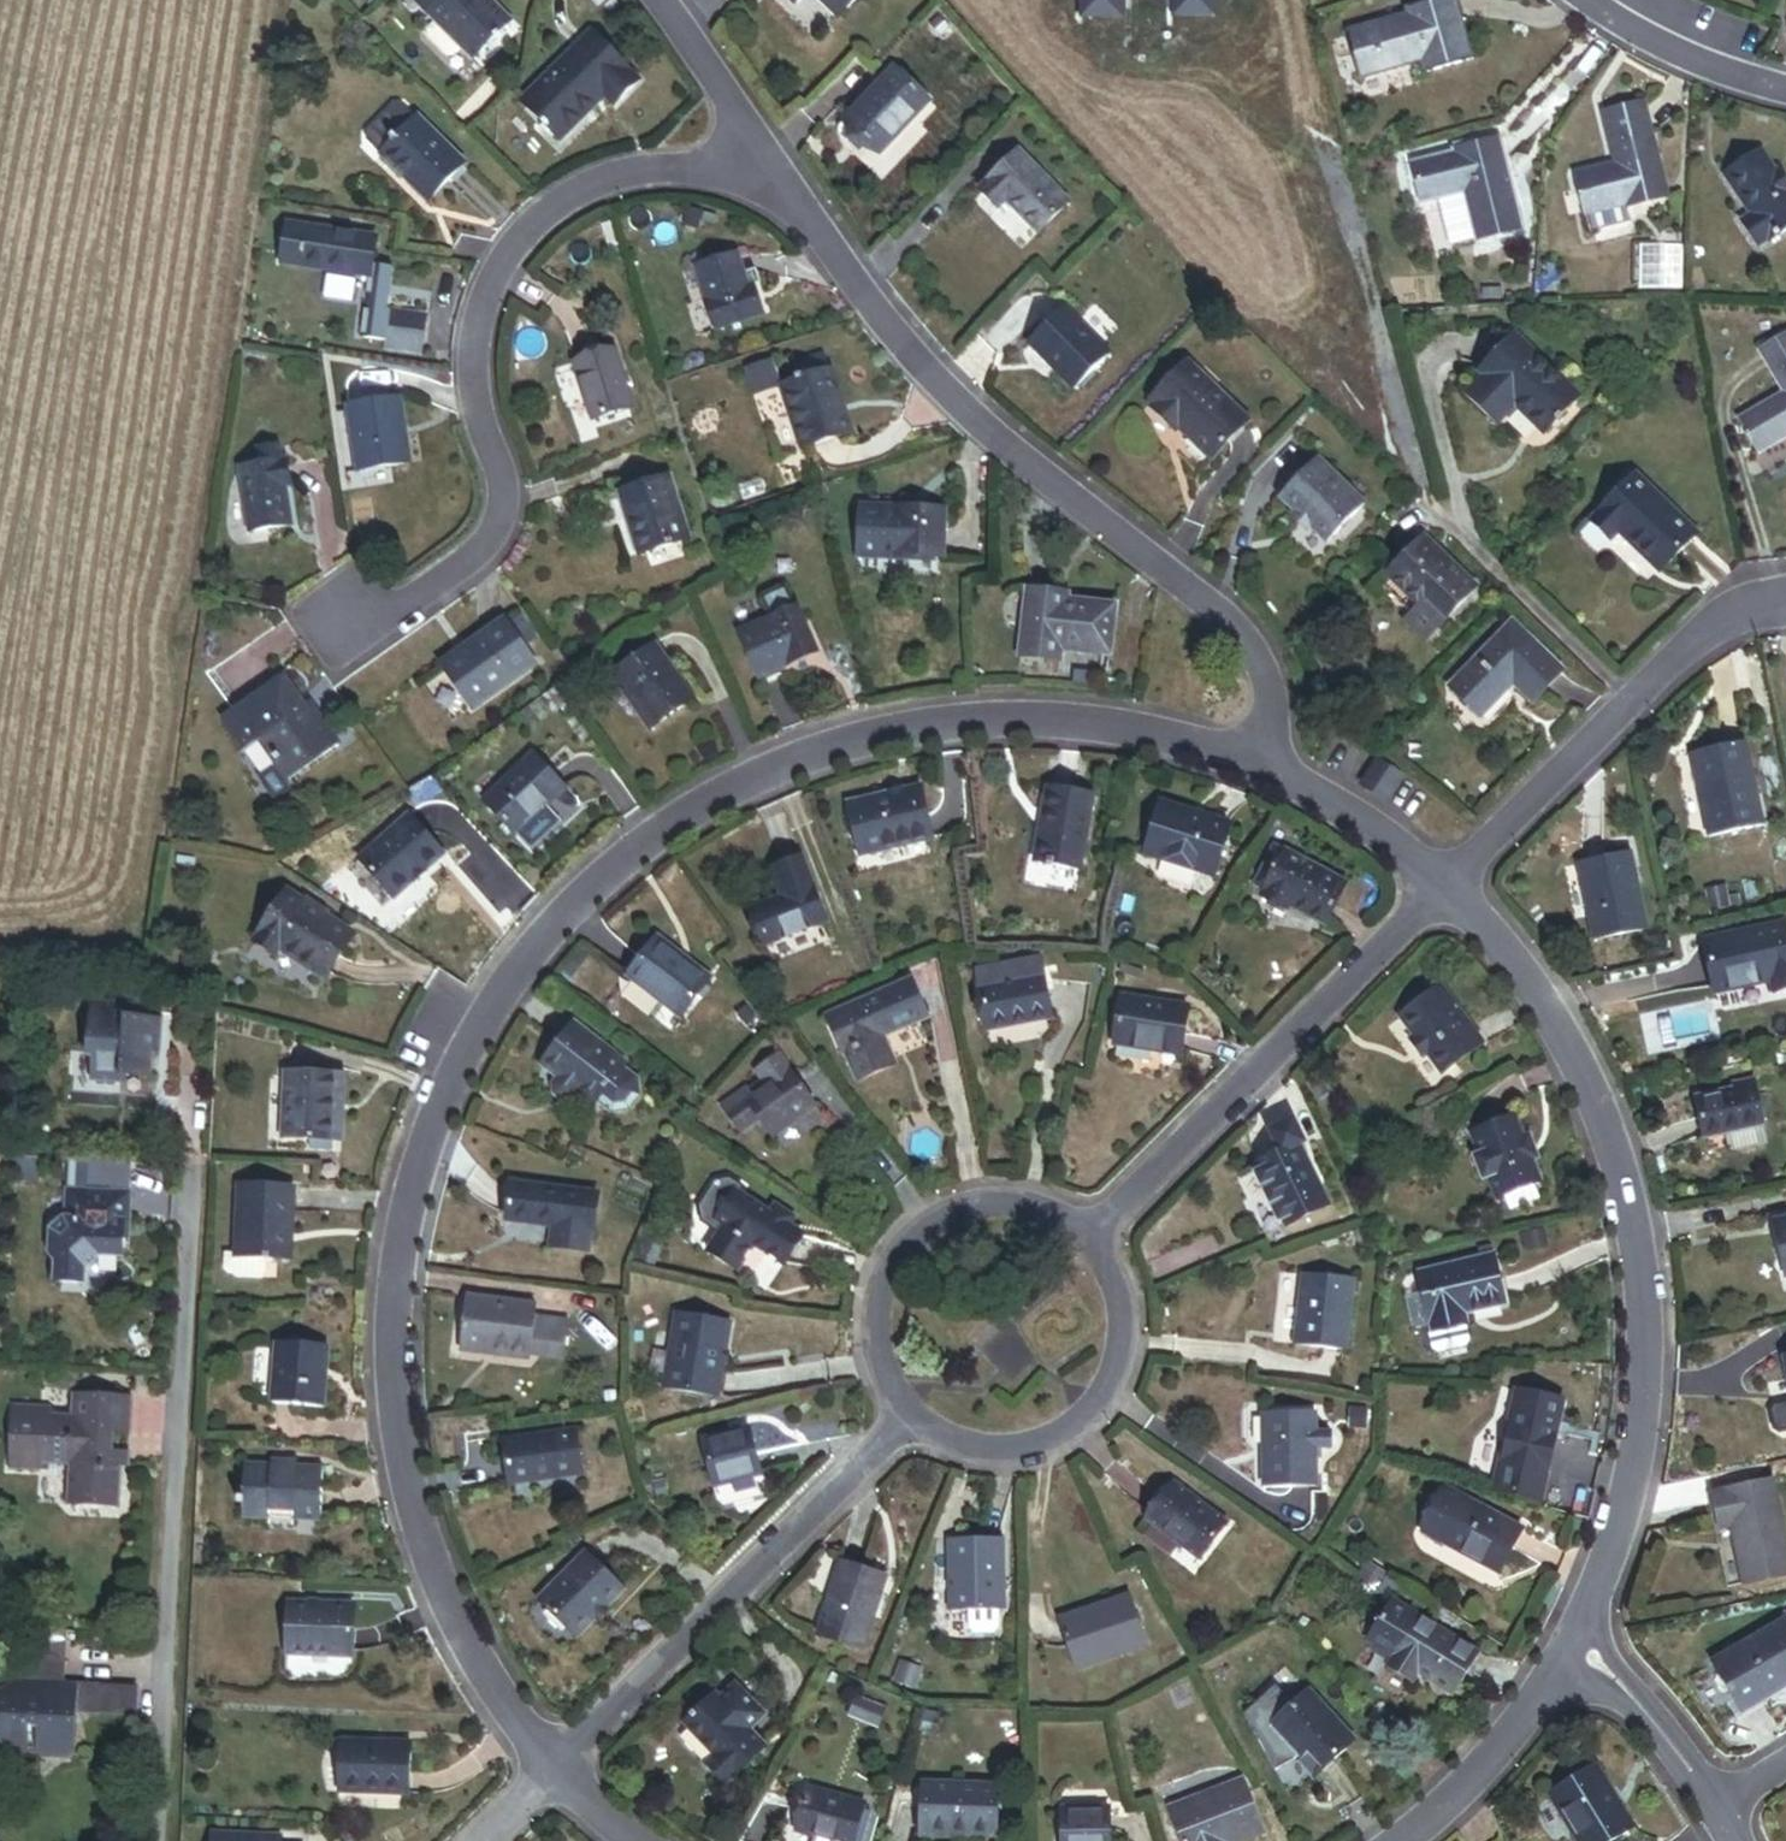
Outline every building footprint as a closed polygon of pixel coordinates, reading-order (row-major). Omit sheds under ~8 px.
[(505,17),(488,0),(423,0),(432,10),(460,38),(471,50),(505,17)] [(507,14),(493,0),(488,0),(505,17),(507,14)] [(847,0),(827,0),(838,10),(847,0)] [(1487,48),(1469,0),(1423,0),(1414,3),(1416,8),(1358,30),(1376,78),(1434,56),(1439,66),(1487,48)] [(460,38),(432,10),(425,16),(424,25),(444,45),(453,45),(460,38)] [(604,94),(613,103),(637,81),(592,33),(523,99),(559,137),(604,94)] [(845,108),(880,142),(929,91),(894,58),(845,108)] [(1628,201),(1666,192),(1645,98),(1607,107),(1619,158),(1576,168),(1585,207),(1588,206),(1591,221),(1631,212),(1628,201)] [(464,157),(414,113),(413,114),(397,100),(391,101),(365,129),(365,136),(380,150),(409,177),(407,180),(427,198),(464,157)] [(1455,236),(1522,220),(1500,129),(1456,140),(1457,144),(1414,154),(1423,192),(1444,187),(1455,236)] [(1767,233),(1785,221),(1785,176),(1778,162),(1774,165),(1760,143),(1725,165),(1749,205),(1741,210),(1757,236),(1765,230),(1767,233)] [(1037,227),(1067,198),(1018,147),(978,185),(997,204),(1006,195),(1037,227)] [(407,180),(409,177),(380,150),(377,152),(407,180)] [(280,261),(371,276),(360,338),(381,342),(387,305),(395,262),(374,258),(377,237),(287,222),(280,261)] [(717,328),(765,312),(755,283),(747,286),(743,273),(736,253),(696,266),(717,328)] [(747,286),(755,283),(750,270),(743,273),(747,286)] [(1055,363),(1073,382),(1109,346),(1064,301),(1031,333),(1058,360),(1055,363)] [(425,311),(387,305),(381,342),(419,348),(425,311)] [(1533,350),(1537,347),(1514,325),(1511,329),(1533,350)] [(1755,345),(1781,389),(1738,414),(1756,444),(1785,427),(1785,429),(1785,327),(1755,345)] [(1545,421),(1578,386),(1537,347),(1533,350),(1511,329),(1481,360),(1485,364),(1468,382),(1496,409),(1513,391),(1545,421)] [(600,414),(641,401),(622,341),(581,354),(600,414)] [(834,372),(828,352),(802,359),(809,380),(834,372)] [(773,356),(749,364),(757,389),(781,382),(773,356)] [(1206,452),(1241,416),(1184,359),(1147,395),(1150,398),(1147,401),(1169,423),(1173,419),(1206,452)] [(807,455),(856,439),(835,372),(834,372),(809,380),(786,387),(807,455)] [(396,417),(402,416),(398,392),(348,399),(358,463),(402,456),(396,417)] [(402,456),(407,455),(402,416),(396,417),(402,456)] [(1309,516),(1328,533),(1361,495),(1312,452),(1279,489),(1297,505),(1309,516)] [(250,537),(291,531),(285,492),(291,491),(287,466),(242,472),(250,537)] [(1659,562),(1695,524),(1636,467),(1591,513),(1615,536),(1623,528),(1659,562)] [(647,553),(697,537),(676,474),(624,491),(633,518),(636,517),(647,553)] [(1304,521),(1309,516),(1297,505),(1292,510),(1304,521)] [(860,555),(945,558),(946,509),(861,507),(860,555)] [(645,554),(647,553),(636,517),(633,518),(645,554)] [(1441,614),(1476,577),(1424,527),(1389,564),(1423,597),(1441,614)] [(1061,648),(1112,653),(1117,605),(1068,600),(1057,599),(1058,592),(1029,589),(1022,654),(1060,658),(1061,648)] [(788,591),(767,600),(775,618),(796,608),(788,591)] [(1057,599),(1068,600),(1069,593),(1058,592),(1057,599)] [(1441,614),(1423,597),(1407,614),(1424,631),(1441,614)] [(764,676),(820,651),(800,606),(796,608),(775,618),(744,632),(764,676)] [(1515,670),(1533,688),(1562,658),(1513,611),(1451,675),(1481,704),(1515,670)] [(521,612),(509,620),(524,644),(537,635),(521,612)] [(446,662),(474,705),(537,662),(524,644),(509,620),(446,662)] [(656,726),(695,700),(659,645),(619,671),(630,688),(626,690),(639,710),(643,708),(656,726)] [(626,690),(630,688),(619,671),(615,673),(626,690)] [(313,709),(306,714),(299,704),(280,677),(220,719),(240,747),(258,734),(286,774),(335,740),(313,709)] [(306,714),(313,709),(307,699),(299,704),(306,714)] [(651,729),(656,726),(643,708),(639,710),(651,729)] [(1713,831),(1766,819),(1747,735),(1695,746),(1713,831)] [(489,799),(521,834),(573,786),(541,751),(489,799)] [(1365,773),(1387,786),(1401,765),(1379,751),(1365,773)] [(1031,858),(1076,865),(1088,791),(1042,784),(1031,858)] [(866,853),(930,837),(917,785),(853,802),(866,853)] [(860,854),(866,853),(853,802),(847,803),(860,854)] [(1141,850),(1209,870),(1223,823),(1155,803),(1141,850)] [(395,892),(445,849),(413,811),(362,853),(395,892)] [(1260,884),(1321,916),(1342,875),(1281,843),(1260,884)] [(1593,931),(1645,920),(1630,845),(1577,856),(1593,931)] [(767,949),(827,926),(812,889),(753,911),(767,949)] [(331,975),(358,932),(293,891),(263,939),(283,952),(286,947),(331,975)] [(1785,984),(1785,921),(1785,920),(1704,936),(1714,984),(1772,973),(1775,986),(1785,984)] [(633,976),(686,1018),(714,982),(662,940),(633,976)] [(1055,1020),(1043,955),(973,968),(985,1033),(1055,1020)] [(1438,1066),(1479,1034),(1437,980),(1396,1012),(1414,1035),(1420,1043),(1438,1066)] [(855,1074),(890,1059),(879,1035),(921,1017),(905,982),(829,1016),(855,1074)] [(1114,1039),(1179,1049),(1186,1002),(1121,993),(1114,1039)] [(106,1059),(104,1080),(131,1082),(131,1078),(162,1080),(164,1053),(171,1053),(174,1022),(145,1020),(146,1006),(104,1002),(100,1059),(106,1059)] [(580,1091),(595,1103),(622,1068),(626,1062),(576,1024),(544,1064),(559,1075),(555,1081),(555,1091),(563,1098),(573,1098),(580,1091)] [(1420,1043),(1414,1035),(1409,1039),(1415,1047),(1420,1043)] [(743,1103),(786,1072),(771,1050),(744,1070),(751,1080),(738,1089),(736,1086),(711,1104),(731,1131),(752,1116),(743,1103)] [(855,1074),(858,1081),(892,1065),(890,1059),(855,1074)] [(622,1068),(595,1103),(609,1114),(627,1111),(637,1096),(635,1079),(622,1068)] [(341,1141),(342,1141),(346,1074),(295,1071),(291,1138),(315,1140),(341,1141)] [(768,1137),(811,1106),(786,1072),(743,1103),(752,1116),(768,1137)] [(1723,1126),(1763,1118),(1754,1072),(1734,1076),(1735,1082),(1695,1090),(1703,1130),(1723,1126)] [(1286,1219),(1326,1198),(1296,1140),(1303,1136),(1293,1116),(1271,1127),(1267,1136),(1274,1152),(1256,1161),(1259,1166),(1253,1169),(1277,1215),(1282,1212),(1286,1219)] [(1532,1176),(1535,1175),(1527,1155),(1533,1152),(1527,1137),(1521,1139),(1513,1117),(1474,1132),(1496,1190),(1504,1187),(1532,1176)] [(1765,1136),(1763,1118),(1723,1126),(1725,1139),(1731,1143),(1765,1136)] [(340,1152),(341,1141),(315,1140),(315,1150),(340,1152)] [(135,1147),(70,1143),(69,1165),(134,1169),(135,1147)] [(134,1169),(69,1165),(69,1172),(134,1175),(134,1169)] [(134,1175),(69,1172),(67,1200),(52,1210),(51,1236),(57,1241),(56,1265),(88,1267),(88,1251),(103,1238),(125,1240),(127,1210),(132,1210),(134,1175)] [(1532,1176),(1504,1187),(1509,1201),(1538,1191),(1532,1176)] [(591,1231),(593,1231),(598,1194),(514,1182),(508,1219),(554,1225),(551,1245),(588,1250),(591,1231)] [(259,1256),(288,1258),(293,1187),(240,1184),(236,1251),(236,1254),(259,1256)] [(783,1259),(800,1232),(786,1223),(769,1212),(735,1190),(717,1218),(725,1223),(707,1250),(733,1268),(752,1239),(783,1259)] [(786,1223),(792,1214),(775,1203),(769,1212),(786,1223)] [(1776,1216),(1785,1265),(1785,1213),(1776,1216)] [(1547,1235),(1543,1220),(1526,1224),(1529,1239),(1547,1235)] [(1471,1335),(1465,1310),(1505,1301),(1493,1249),(1490,1250),(1488,1242),(1476,1245),(1478,1253),(1418,1266),(1423,1291),(1405,1295),(1411,1321),(1430,1317),(1436,1343),(1441,1346),(1468,1340),(1471,1335)] [(236,1251),(218,1250),(217,1265),(219,1269),(226,1270),(229,1273),(258,1275),(259,1256),(236,1254),(236,1251)] [(1300,1344),(1347,1350),(1356,1280),(1309,1275),(1300,1344)] [(533,1306),(535,1287),(474,1279),(471,1298),(533,1306)] [(564,1359),(568,1322),(531,1317),(533,1306),(471,1298),(468,1298),(461,1352),(489,1356),(490,1349),(564,1359)] [(226,1307),(210,1306),(209,1319),(225,1320),(226,1307)] [(669,1389),(721,1394),(729,1319),(677,1313),(669,1389)] [(607,1322),(586,1322),(586,1348),(607,1348),(607,1322)] [(273,1399),(323,1403),(328,1342),(278,1338),(273,1399)] [(116,1447),(116,1435),(116,1416),(132,1416),(132,1379),(75,1377),(75,1396),(57,1395),(51,1388),(13,1387),(12,1451),(41,1452),(41,1445),(71,1446),(70,1488),(124,1489),(125,1447),(116,1447)] [(1502,1476),(1545,1488),(1573,1390),(1530,1377),(1502,1476)] [(1773,1393),(1769,1400),(1774,1421),(1781,1425),(1785,1424),(1785,1389),(1773,1393)] [(1265,1479),(1317,1479),(1317,1410),(1265,1410),(1265,1479)] [(716,1484),(763,1471),(751,1428),(704,1441),(716,1484)] [(132,1435),(116,1435),(116,1447),(125,1447),(131,1448),(132,1435)] [(511,1487),(582,1478),(576,1436),(553,1439),(554,1443),(532,1446),(531,1442),(506,1445),(511,1487)] [(305,1508),(331,1509),(334,1460),(306,1458),(306,1453),(283,1452),(282,1459),(258,1457),(255,1507),(280,1508),(280,1516),(305,1517),(305,1508)] [(1785,1570),(1785,1546),(1772,1477),(1712,1489),(1720,1524),(1732,1521),(1744,1579),(1785,1570)] [(1523,1520),(1450,1485),(1428,1530),(1501,1565),(1523,1520)] [(1148,1536),(1204,1574),(1236,1525),(1180,1488),(1148,1536)] [(954,1613),(1010,1611),(1008,1541),(952,1543),(954,1613)] [(577,1634),(622,1588),(587,1552),(541,1598),(577,1634)] [(820,1627),(867,1641),(887,1572),(841,1558),(820,1627)] [(299,1651),(363,1653),(364,1601),(300,1599),(299,1651)] [(1078,1669),(1149,1651),(1135,1599),(1065,1617),(1078,1669)] [(1481,1645),(1406,1600),(1377,1649),(1399,1662),(1393,1671),(1421,1688),(1426,1678),(1452,1694),(1481,1645)] [(1770,1692),(1785,1682),(1785,1621),(1718,1662),(1747,1711),(1772,1696),(1770,1692)] [(51,1699),(51,1687),(54,1640),(16,1638),(15,1671),(0,1683),(0,1760),(13,1761),(15,1756),(25,1757),(27,1761),(58,1763),(63,1758),(65,1719),(82,1719),(83,1700),(51,1699)] [(726,1681),(696,1710),(728,1741),(720,1749),(740,1769),(777,1732),(760,1714),(774,1700),(745,1671),(730,1685),(726,1681)] [(1320,1771),(1358,1737),(1312,1686),(1274,1721),(1320,1771)] [(123,1721),(124,1691),(51,1687),(51,1699),(83,1700),(82,1719),(123,1721)] [(895,1711),(863,1697),(854,1719),(886,1732),(895,1711)] [(948,1716),(927,1711),(921,1736),(942,1742),(948,1716)] [(328,1787),(413,1790),(415,1738),(330,1735),(328,1787)] [(1582,1840),(1606,1840),(1634,1825),(1622,1802),(1617,1805),(1611,1796),(1616,1793),(1599,1762),(1552,1788),(1582,1840)] [(1269,1825),(1248,1774),(1177,1804),(1192,1840),(1237,1840),(1236,1839),(1269,1825)] [(930,1783),(927,1838),(982,1840),(983,1840),(983,1837),(1004,1838),(1006,1787),(930,1783)] [(840,1840),(858,1840),(866,1812),(869,1802),(812,1786),(800,1830),(824,1836),(840,1840)] [(1617,1805),(1622,1802),(1616,1793),(1611,1796),(1617,1805)] [(1115,1808),(1067,1809),(1068,1840),(1116,1840),(1115,1808)] [(866,1812),(858,1840),(869,1840),(877,1815),(866,1812)]
